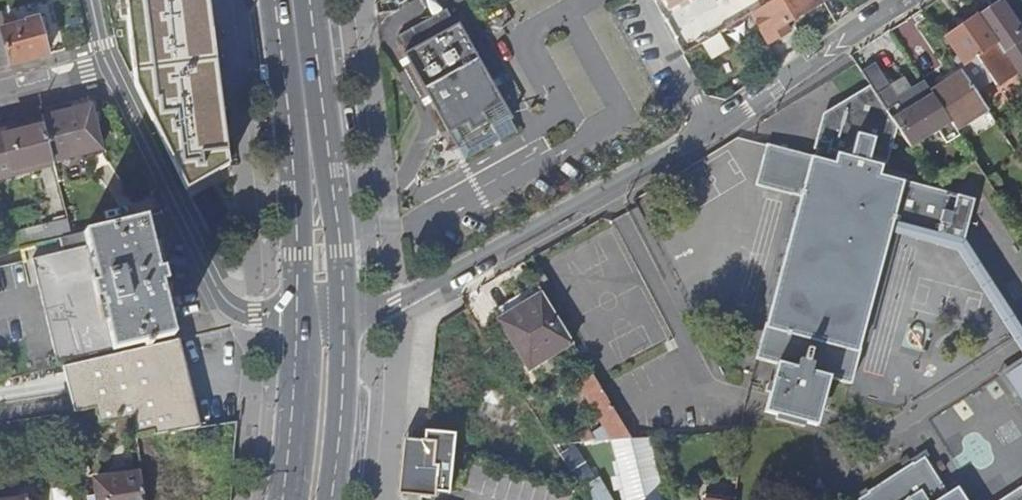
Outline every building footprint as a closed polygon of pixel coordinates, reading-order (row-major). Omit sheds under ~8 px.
[(206,0),(123,0),(135,71),(214,60),(206,0)] [(669,10),(680,4),(683,8),(697,0),(663,0),(669,10)] [(822,3),(821,0),(775,0),(759,9),(754,0),(742,0),(708,20),(717,35),(725,30),(750,15),(768,45),(787,33),(783,26),(822,3)] [(1021,40),(1021,34),(998,0),(997,0),(976,14),(978,16),(1003,53),(1006,52),(1021,40)] [(420,26),(398,38),(406,54),(403,56),(431,107),(432,108),(447,135),(463,162),(516,132),(499,104),(500,103),(481,69),(482,69),(457,25),(452,28),(444,13),(426,23),(422,18),(421,17),(418,19),(417,21),(420,26)] [(953,58),(978,96),(996,84),(998,87),(1018,75),(1003,53),(978,16),(945,37),(957,56),(953,58)] [(48,55),(38,20),(26,23),(26,25),(0,32),(0,30),(0,68),(48,55)] [(717,35),(701,44),(710,59),(734,45),(725,30),(717,35)] [(1006,52),(1021,77),(1021,42),(1006,52)] [(214,60),(135,71),(135,87),(187,191),(227,166),(214,60)] [(930,93),(922,80),(910,89),(895,98),(888,87),(873,64),(859,73),(868,86),(891,122),(894,127),(908,148),(937,130),(949,122),(930,93)] [(961,73),(930,93),(949,122),(953,127),(983,106),(961,73)] [(895,98),(910,89),(902,77),(888,87),(895,98)] [(812,159),(811,157),(767,145),(756,185),(797,195),(763,325),(754,359),(775,365),(764,405),(762,412),(814,426),(817,418),(828,378),(850,384),(859,350),(858,349),(889,233),(892,222),(934,233),(967,242),(967,240),(976,207),(976,206),(975,205),(975,204),(974,203),(974,202),(973,201),(972,201),(971,201),(903,182),(903,183),(880,177),(894,127),(891,122),(868,86),(828,112),(825,124),(820,123),(813,150),(816,150),(814,159),(812,159)] [(40,119),(42,127),(51,162),(100,149),(89,106),(40,119)] [(945,143),(958,135),(953,127),(949,122),(937,130),(945,143)] [(53,166),(51,162),(42,127),(13,135),(11,131),(0,133),(0,181),(53,166)] [(975,161),(985,176),(993,171),(983,155),(974,160),(975,161)] [(71,235),(19,248),(21,255),(22,262),(6,265),(23,338),(31,370),(143,343),(144,346),(150,345),(150,342),(170,337),(171,341),(173,340),(144,218),(71,235)] [(7,237),(10,250),(19,248),(71,235),(68,222),(7,237)] [(1021,353),(1021,331),(967,240),(967,242),(934,233),(892,222),(889,233),(958,249),(1019,347),(1021,353)] [(571,343),(541,294),(500,320),(529,368),(571,343)] [(178,339),(173,340),(171,341),(150,345),(144,346),(113,353),(116,364),(121,389),(185,375),(178,339)] [(1003,372),(1006,377),(1021,366),(1021,360),(1003,372)] [(197,430),(185,375),(121,389),(116,364),(64,375),(74,421),(98,416),(102,434),(132,427),(135,440),(197,430)] [(1006,377),(1021,403),(1021,366),(1006,377)] [(622,427),(591,375),(578,383),(574,377),(567,381),(571,388),(547,402),(565,431),(596,413),(609,435),(622,427)] [(135,440),(139,471),(140,476),(143,499),(171,499),(166,463),(233,452),(236,424),(197,430),(135,440)] [(438,494),(451,496),(457,436),(414,432),(413,437),(403,436),(397,495),(437,499),(438,494)] [(956,489),(945,495),(923,459),(913,466),(911,464),(866,492),(868,494),(858,499),(964,499),(956,489)] [(140,476),(94,482),(96,497),(86,498),(86,499),(143,499),(140,476)] [(1001,499),(1021,499),(1021,487),(1001,499)]
